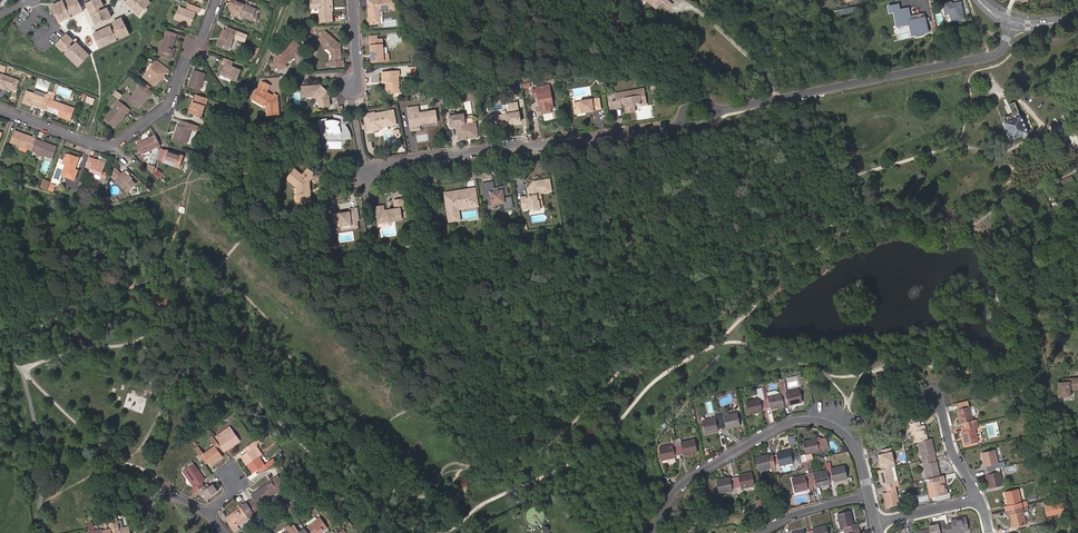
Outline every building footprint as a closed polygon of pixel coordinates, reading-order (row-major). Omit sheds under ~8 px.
[(78,0),(67,0),(70,6),(71,9),(67,10),(66,7),(63,1),(52,6),(59,22),(70,17),(69,15),(73,13),(74,15),(83,11),(78,0)] [(104,6),(101,0),(94,0),(92,1),(86,4),(90,12),(92,11),(94,15),(91,16),(94,21),(96,20),(98,23),(111,17),(107,8),(101,11),(98,12),(97,9),(99,8),(104,6)] [(148,0),(128,0),(127,2),(126,3),(137,13),(138,11),(141,14),(151,3),(148,0)] [(240,0),(232,0),(230,6),(232,14),(234,15),(235,12),(252,19),(256,9),(247,6),(248,3),(240,0)] [(333,4),(332,0),(311,0),(311,8),(320,7),(321,21),(333,20),(332,10),(331,9),(331,5),(332,4),(333,4)] [(378,9),(394,8),(393,0),(367,0),(368,6),(370,6),(370,9),(368,9),(369,18),(367,19),(367,23),(369,24),(371,24),(373,24),(377,24),(376,12),(378,9)] [(668,0),(664,0),(661,4),(668,10),(673,4),(668,0)] [(199,12),(200,8),(189,4),(188,8),(199,12)] [(965,21),(962,7),(961,4),(952,5),(952,4),(944,5),(946,16),(951,15),(952,23),(965,21)] [(921,35),(927,34),(923,14),(915,16),(915,19),(911,20),(912,22),(910,22),(907,9),(898,11),(897,6),(887,8),(888,13),(893,12),(896,27),(910,24),(912,33),(909,34),(910,37),(914,37),(914,35),(921,34),(921,35)] [(188,12),(179,8),(174,19),(190,26),(194,16),(187,14),(188,12)] [(29,14),(24,9),(21,12),(26,17),(29,14)] [(120,39),(129,35),(122,18),(113,22),(116,29),(117,32),(114,34),(112,31),(110,26),(94,34),(100,48),(108,44),(107,42),(112,40),(113,42),(117,40),(116,38),(119,37),(120,39)] [(220,39),(218,45),(229,49),(236,31),(227,28),(226,31),(225,31),(221,39),(220,39)] [(166,30),(164,35),(175,38),(177,39),(178,34),(166,30)] [(340,60),(340,49),(337,47),(340,43),(325,31),(318,39),(327,47),(326,48),(331,52),(332,52),(333,66),(343,66),(342,60),(340,60)] [(59,38),(54,33),(50,37),(55,42),(59,38)] [(89,55),(76,43),(73,46),(71,48),(68,46),(70,44),(73,40),(67,34),(56,45),(63,51),(64,49),(67,52),(65,54),(69,57),(70,55),(73,58),(71,59),(78,66),(89,55)] [(171,58),(173,54),(171,54),(172,50),(171,50),(172,47),(175,38),(164,35),(159,50),(164,52),(162,56),(171,58)] [(295,54),(298,51),(302,48),(295,39),(288,45),(289,46),(272,58),(281,69),(286,65),(285,63),(296,56),(295,54)] [(374,56),(372,56),(373,61),(390,59),(389,53),(384,53),(383,39),(378,39),(371,39),(372,50),(373,50),(373,52),(374,56)] [(231,68),(233,63),(224,59),(222,64),(224,65),(220,76),(237,82),(241,72),(231,68)] [(155,85),(165,72),(159,67),(162,64),(157,60),(144,77),(155,85)] [(168,69),(162,64),(159,67),(165,72),(168,69)] [(417,77),(416,67),(408,68),(409,78),(417,77)] [(194,70),(188,87),(199,91),(205,74),(194,70)] [(388,84),(388,91),(390,92),(399,91),(398,77),(400,74),(399,70),(382,72),(383,80),(384,81),(388,81),(388,84)] [(0,78),(0,86),(6,88),(7,86),(16,89),(19,80),(1,73),(0,78)] [(259,98),(260,102),(264,104),(267,103),(268,104),(268,114),(279,113),(278,94),(276,93),(274,96),(273,97),(270,95),(270,93),(267,92),(270,85),(264,81),(262,82),(255,96),(259,98)] [(149,97),(153,92),(142,84),(129,100),(137,107),(142,101),(143,102),(148,96),(149,97)] [(321,88),(321,85),(302,87),(303,97),(314,96),(319,100),(320,107),(330,106),(329,92),(325,92),(321,88)] [(538,89),(539,96),(541,110),(551,108),(550,103),(553,102),(550,89),(549,89),(549,85),(537,87),(538,89)] [(620,103),(621,107),(626,106),(627,112),(635,111),(634,106),(636,103),(638,103),(641,104),(647,103),(644,88),(615,93),(617,104),(620,103)] [(33,104),(46,108),(51,96),(52,92),(49,91),(47,94),(35,91),(34,94),(27,92),(23,102),(32,105),(33,104)] [(55,97),(51,96),(46,108),(46,109),(67,118),(71,107),(54,101),(55,97)] [(206,108),(209,100),(199,96),(197,101),(195,100),(193,99),(191,103),(193,103),(190,114),(198,118),(199,113),(203,114),(205,108),(206,108)] [(586,110),(586,112),(595,111),(594,110),(602,109),(600,98),(581,100),(581,101),(574,102),(576,112),(586,110)] [(111,108),(112,109),(115,105),(116,106),(120,102),(117,99),(111,108)] [(126,114),(129,109),(120,102),(116,106),(115,105),(112,109),(105,118),(115,126),(125,113),(126,114)] [(622,111),(621,107),(620,103),(617,104),(613,105),(614,113),(622,111)] [(1028,135),(1014,103),(1009,105),(1013,115),(1004,119),(1006,123),(1004,123),(1011,140),(1022,135),(1023,137),(1024,138),(1028,136),(1028,135)] [(407,108),(410,126),(420,124),(421,124),(421,125),(428,124),(427,123),(438,121),(436,109),(420,113),(419,106),(407,108)] [(518,106),(508,108),(509,113),(496,115),(497,120),(496,120),(496,124),(498,124),(498,125),(521,122),(518,106)] [(379,126),(396,122),(394,110),(375,114),(375,112),(365,114),(368,132),(379,130),(379,126)] [(478,136),(476,121),(465,122),(464,113),(455,114),(449,115),(451,125),(456,124),(458,139),(478,136)] [(346,128),(348,127),(346,125),(349,121),(348,120),(347,119),(347,118),(346,118),(345,117),(344,116),(342,116),(341,115),(340,115),(339,115),(338,115),(337,114),(336,114),(334,114),(335,120),(334,120),(333,119),(332,119),(331,120),(330,120),(329,120),(328,121),(327,118),(319,120),(322,133),(328,132),(328,134),(334,133),(335,135),(341,134),(341,136),(350,134),(349,133),(349,132),(348,132),(348,131),(348,130),(347,130),(347,129),(346,128)] [(189,130),(191,124),(182,120),(180,125),(179,125),(174,140),(186,144),(191,130),(189,130)] [(348,127),(346,128),(347,129),(347,130),(348,130),(348,131),(348,132),(349,132),(349,133),(350,134),(341,136),(341,134),(335,135),(334,133),(328,134),(328,132),(322,133),(322,137),(353,137),(352,136),(352,135),(352,134),(351,134),(351,133),(351,132),(350,131),(350,130),(349,129),(348,128),(348,127)] [(31,152),(32,150),(36,139),(36,138),(16,131),(11,144),(15,145),(16,143),(24,146),(23,148),(31,152)] [(160,147),(155,137),(136,146),(141,156),(160,147)] [(57,147),(36,139),(32,150),(53,158),(57,147)] [(163,161),(172,164),(180,166),(184,157),(166,151),(163,161)] [(62,174),(75,179),(79,170),(75,169),(79,157),(70,154),(62,174)] [(106,164),(89,157),(87,163),(92,166),(91,170),(102,175),(106,164)] [(147,164),(146,167),(153,174),(155,167),(147,164)] [(115,167),(112,175),(129,193),(136,185),(124,173),(122,175),(115,167)] [(309,189),(310,188),(309,180),(315,173),(308,167),(302,174),(295,168),(287,177),(297,186),(299,202),(312,200),(311,192),(309,192),(309,189)] [(159,168),(154,173),(160,178),(164,172),(159,168)] [(1074,180),(1072,176),(1052,185),(1054,189),(1074,180)] [(538,193),(541,192),(552,191),(550,179),(533,181),(533,182),(534,184),(531,188),(528,188),(530,195),(522,197),(523,208),(531,207),(531,208),(541,206),(540,200),(538,200),(537,194),(538,193)] [(508,193),(507,186),(499,187),(494,188),(493,182),(484,183),(486,196),(492,195),(493,203),(504,201),(505,208),(513,207),(511,197),(508,197),(504,198),(504,194),(508,193)] [(477,194),(475,187),(445,192),(445,194),(469,190),(470,195),(477,194)] [(478,201),(477,194),(470,195),(469,190),(445,194),(449,220),(457,219),(454,205),(478,201)] [(378,211),(377,211),(379,222),(402,219),(402,217),(406,216),(406,212),(403,212),(402,208),(405,207),(404,198),(395,200),(396,208),(392,209),(393,210),(388,211),(384,211),(384,210),(383,210),(382,206),(378,206),(378,211)] [(478,205),(478,201),(454,205),(457,219),(460,219),(459,208),(478,205)] [(341,224),(342,226),(352,224),(352,228),(359,226),(358,220),(360,220),(358,207),(350,208),(350,210),(343,211),(343,213),(340,214),(339,212),(339,211),(332,212),(334,222),(336,221),(338,221),(341,224)] [(1071,391),(1071,386),(1077,385),(1077,379),(1070,379),(1071,383),(1059,384),(1060,398),(1072,397),(1071,391)] [(763,409),(767,408),(763,394),(762,388),(757,390),(759,398),(746,401),(750,414),(763,411),(763,409)] [(799,389),(782,393),(784,404),(788,403),(788,405),(802,402),(799,389)] [(763,394),(767,408),(771,408),(771,409),(785,406),(784,404),(782,393),(768,396),(767,393),(763,394)] [(970,424),(966,410),(965,405),(953,408),(954,413),(955,419),(957,418),(958,422),(956,422),(957,427),(959,426),(960,431),(969,429),(971,428),(970,424)] [(723,412),(719,413),(723,428),(726,427),(726,429),(740,426),(737,413),(724,416),(723,412)] [(718,429),(723,428),(719,413),(715,414),(716,417),(702,421),(705,434),(718,431),(718,429)] [(916,445),(925,443),(924,438),(921,438),(920,433),(922,433),(921,428),(918,429),(917,425),(908,427),(912,446),(916,445)] [(230,426),(214,437),(223,450),(225,452),(240,440),(230,426)] [(969,429),(960,431),(961,434),(959,435),(961,440),(963,440),(963,443),(961,444),(963,448),(975,445),(972,432),(971,428),(969,429)] [(788,436),(790,444),(796,442),(795,434),(788,436)] [(223,450),(214,437),(213,435),(210,437),(215,445),(209,449),(218,460),(223,456),(220,452),(223,450)] [(803,441),(806,454),(819,451),(819,449),(828,447),(826,438),(817,440),(817,438),(803,441)] [(680,439),(676,440),(679,455),(683,454),(684,455),(697,452),(694,439),(681,442),(680,439)] [(259,456),(262,454),(255,444),(258,442),(256,440),(254,442),(244,449),(247,452),(241,456),(247,464),(259,456)] [(675,455),(679,455),(676,440),(672,441),(673,444),(659,447),(662,460),(676,457),(675,455)] [(930,447),(929,442),(925,443),(916,445),(921,464),(929,462),(928,457),(932,456),(931,452),(929,452),(928,447),(930,447)] [(218,460),(209,449),(204,453),(199,446),(195,448),(199,454),(205,463),(208,460),(211,464),(218,460)] [(777,454),(773,456),(776,471),(781,470),(780,466),(793,463),(790,450),(777,453),(777,454)] [(997,469),(1005,467),(1004,463),(998,464),(995,450),(982,453),(984,459),(986,459),(986,462),(984,462),(986,467),(988,467),(989,471),(997,469)] [(880,474),(889,471),(893,471),(888,451),(879,453),(880,458),(876,459),(878,464),(879,463),(880,468),(879,469),(880,474)] [(773,472),(776,471),(773,456),(769,456),(769,455),(755,458),(758,471),(772,467),(773,472)] [(258,474),(275,462),(273,458),(265,464),(259,456),(247,464),(254,472),(256,471),(258,474)] [(921,464),(925,482),(929,482),(937,480),(938,479),(937,474),(934,475),(934,470),(935,470),(934,464),(930,465),(929,462),(921,464)] [(193,493),(204,485),(202,481),(205,479),(193,463),(182,471),(194,487),(190,490),(193,493)] [(827,468),(827,470),(830,481),(834,479),(834,481),(848,478),(845,465),(831,469),(831,468),(827,468)] [(997,473),(997,469),(989,471),(989,475),(987,475),(989,480),(990,479),(991,483),(989,483),(991,489),(1003,486),(1000,472),(997,473)] [(810,477),(812,485),(816,484),(817,486),(830,483),(830,481),(827,470),(814,473),(815,476),(810,477)] [(884,492),(893,490),(889,471),(880,474),(876,475),(877,479),(879,478),(880,483),(878,484),(879,489),(883,488),(884,492)] [(739,477),(734,478),(737,493),(742,491),(741,489),(754,486),(751,473),(738,475),(739,477)] [(808,486),(812,485),(810,477),(806,477),(806,475),(792,478),(795,491),(809,488),(808,486)] [(734,493),(737,493),(734,478),(731,479),(730,477),(717,480),(720,493),(733,490),(734,493)] [(281,478),(277,481),(275,478),(263,486),(270,497),(282,488),(284,490),(288,488),(281,478)] [(946,496),(945,492),(943,492),(941,488),(944,487),(941,479),(938,479),(937,480),(929,482),(925,482),(926,487),(930,486),(930,488),(927,488),(930,500),(933,500),(946,497),(946,496)] [(208,487),(205,484),(204,485),(193,493),(192,493),(194,497),(201,492),(207,499),(218,490),(213,484),(208,487)] [(259,505),(270,497),(263,486),(251,495),(254,498),(250,500),(258,511),(262,508),(259,505)] [(1011,510),(1020,508),(1019,504),(1021,503),(1018,489),(1005,492),(1007,498),(1009,497),(1009,501),(1007,501),(1008,506),(1010,506),(1011,510)] [(898,508),(893,490),(884,492),(885,496),(881,497),(882,502),(884,502),(885,506),(883,506),(885,511),(898,508)] [(301,503),(307,498),(303,493),(297,498),(301,503)] [(257,515),(260,513),(258,511),(250,500),(241,507),(249,518),(255,513),(257,515)] [(533,524),(535,524),(537,524),(539,523),(541,522),(542,521),(543,520),(544,519),(544,517),(544,516),(544,514),(544,513),(543,511),(542,510),(541,509),(540,508),(539,507),(538,507),(537,506),(535,506),(533,506),(531,507),(530,508),(529,509),(528,510),(527,511),(526,512),(526,514),(525,515),(525,516),(526,518),(527,520),(527,521),(528,522),(529,523),(530,523),(532,524),(533,524)] [(237,526),(249,518),(241,507),(229,515),(232,518),(228,521),(235,530),(239,528),(237,526)] [(1021,512),(1020,508),(1011,510),(1012,513),(1010,514),(1011,519),(1014,518),(1014,522),(1012,522),(1013,528),(1026,525),(1023,511),(1021,512)] [(844,531),(859,527),(858,523),(854,524),(851,511),(838,514),(841,527),(843,527),(844,531)] [(328,528),(320,517),(305,527),(309,532),(320,532),(328,528)] [(113,520),(113,521),(116,532),(130,532),(129,526),(124,527),(123,521),(118,522),(118,519),(113,520)] [(946,528),(947,532),(961,532),(966,532),(963,519),(959,520),(959,522),(954,524),(954,521),(949,523),(950,527),(946,528)] [(103,530),(103,532),(116,532),(113,521),(113,520),(109,521),(110,528),(103,530)] [(102,528),(94,530),(92,522),(88,523),(89,526),(90,532),(103,532),(103,530),(102,528)] [(946,528),(942,529),(941,525),(926,528),(927,532),(928,532),(947,532),(946,528)]
